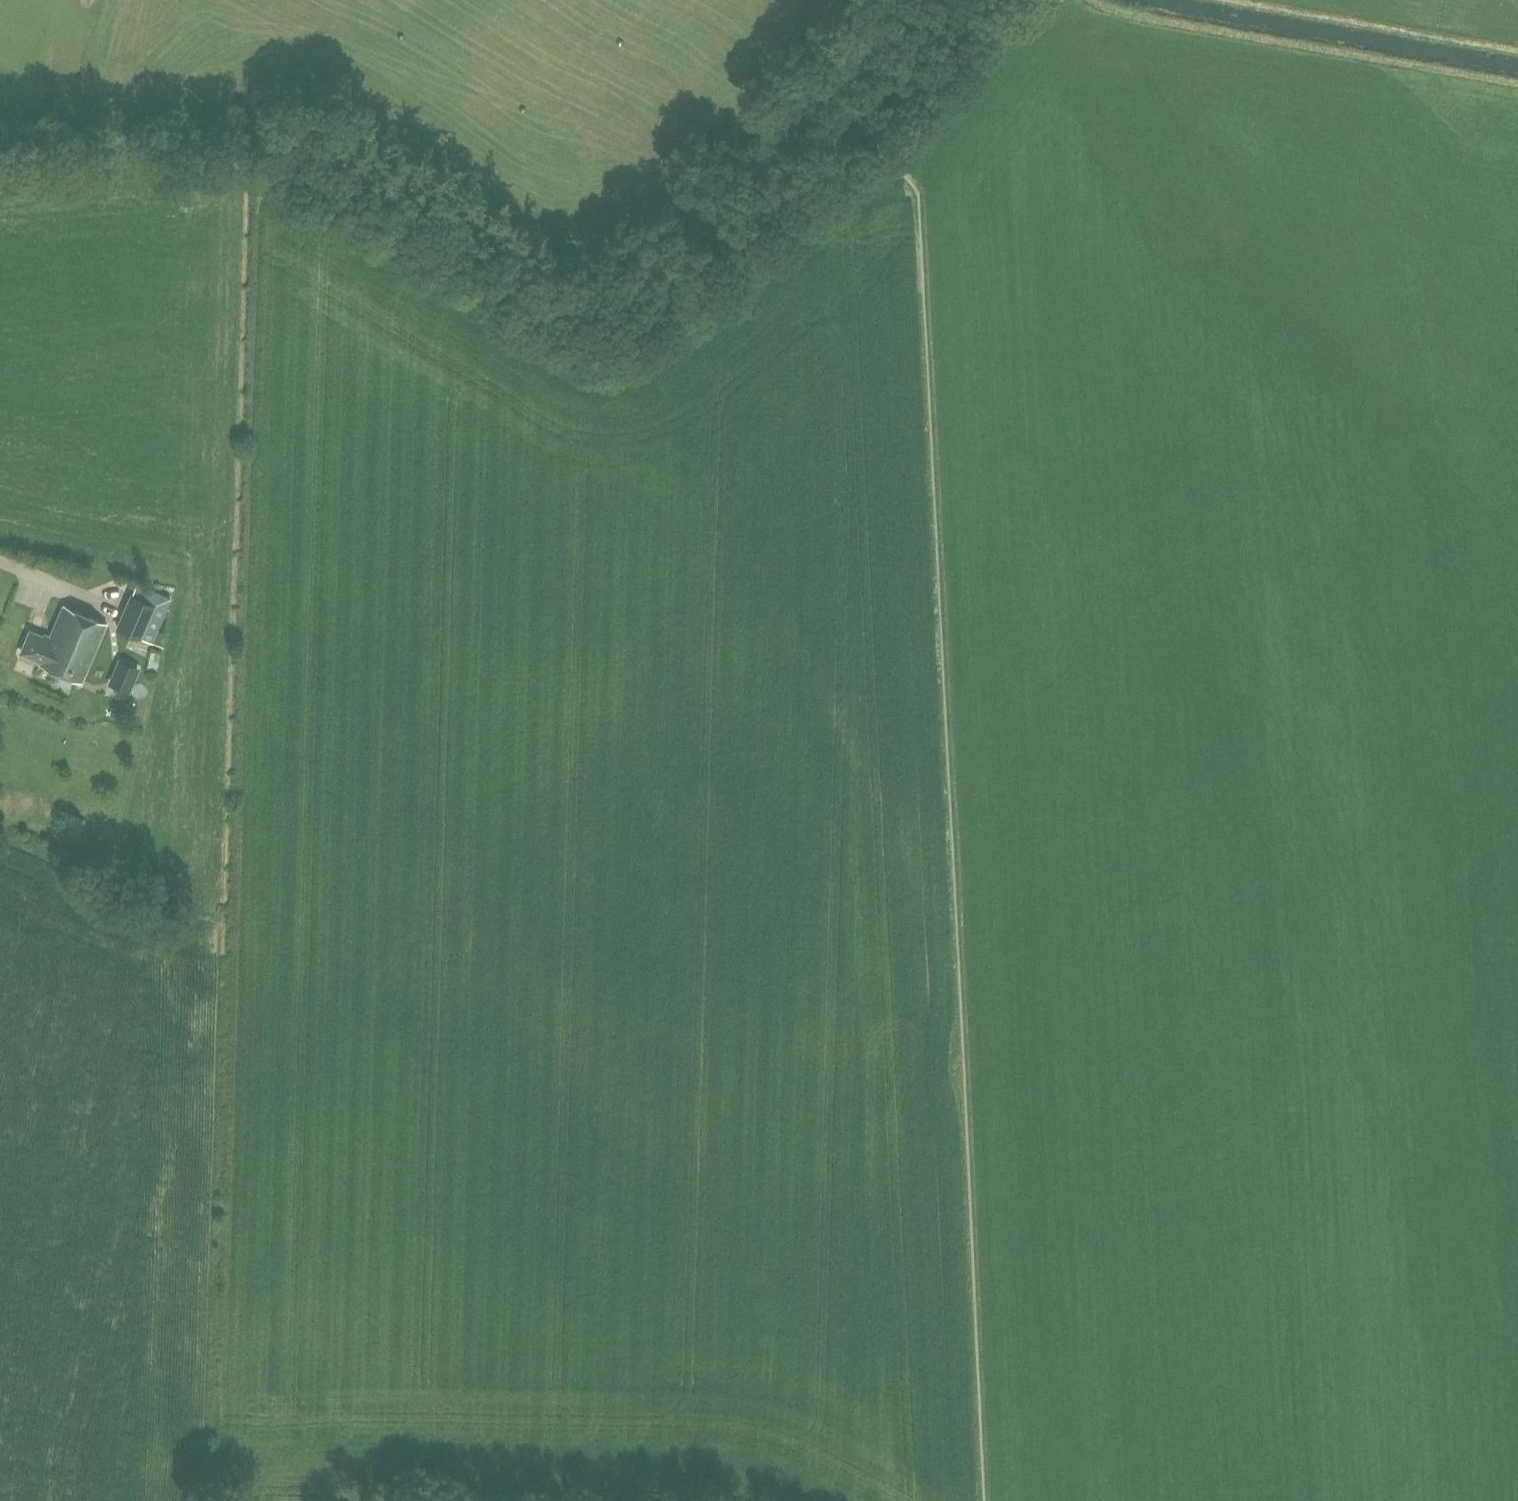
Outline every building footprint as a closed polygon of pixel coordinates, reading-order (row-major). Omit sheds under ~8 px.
[(140,637),(154,604),(131,595),(117,628),(140,637)] [(39,660),(38,663),(81,681),(106,622),(63,604),(47,642),(42,639),(43,636),(30,631),(21,652),(39,660)] [(127,642),(118,666),(136,673),(146,650),(127,642)]
